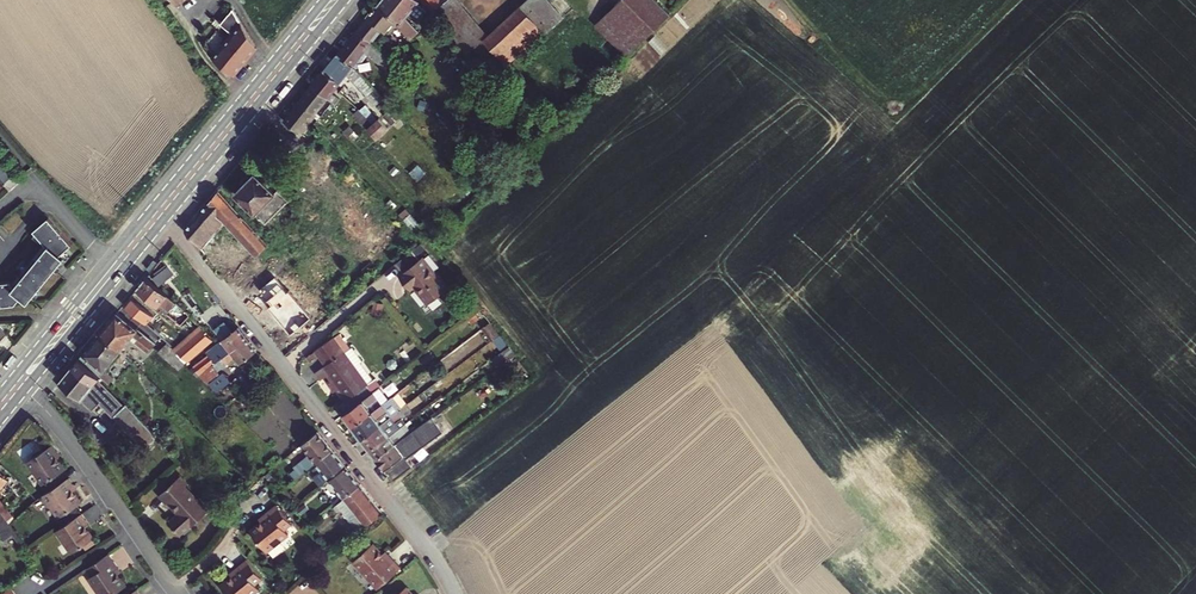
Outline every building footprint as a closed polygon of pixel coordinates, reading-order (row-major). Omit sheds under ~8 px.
[(419,0),(380,0),(355,30),(357,31),(371,42),(382,29),(385,32),(396,18),(401,22),(399,24),(411,37),(419,30),(406,16),(409,13),(419,21),(427,11),(417,3),(419,0)] [(430,12),(431,12),(445,0),(422,0),(430,12)] [(467,55),(474,48),(482,40),(488,35),(459,0),(445,0),(431,12),(439,22),(467,55)] [(520,6),(543,32),(545,34),(562,19),(563,17),(550,3),(547,0),(526,0),(520,6)] [(670,15),(654,0),(622,0),(595,26),(627,58),(670,15)] [(520,6),(488,35),(482,40),(474,48),(497,74),(543,32),(520,6)] [(255,46),(232,8),(220,23),(231,33),(211,58),(231,75),(255,46)] [(356,69),(367,55),(373,59),(379,50),(374,44),(371,42),(357,31),(339,54),(356,69)] [(379,50),(373,59),(387,71),(394,64),(393,64),(379,50)] [(356,69),(339,54),(337,54),(324,71),(338,84),(346,74),(393,124),(401,117),(361,74),(356,69)] [(338,84),(324,71),(311,87),(326,99),(338,84)] [(315,112),(326,99),(311,87),(299,102),(314,114),(313,115),(316,118),(318,115),(315,112)] [(314,114),(299,102),(284,121),(294,129),(302,136),(308,127),(306,125),(309,121),(312,123),(316,118),(313,115),(314,114)] [(358,108),(357,110),(353,115),(377,140),(388,128),(378,118),(377,119),(366,104),(359,109),(358,108)] [(286,139),(294,129),(284,121),(278,116),(271,126),(285,140),(286,139)] [(343,130),(334,119),(323,128),(336,143),(344,137),(340,132),(343,130)] [(349,125),(343,131),(348,136),(354,130),(349,125)] [(500,179),(499,177),(494,172),(487,178),(493,185),(500,179)] [(274,193),(255,174),(235,193),(265,225),(288,202),(277,190),(274,193)] [(265,246),(217,191),(205,204),(223,224),(229,230),(231,233),(236,238),(240,242),(253,256),(265,246)] [(446,215),(450,219),(463,208),(459,203),(446,215)] [(223,224),(205,204),(195,217),(212,236),(223,224)] [(212,236),(195,217),(183,232),(199,247),(200,249),(212,236)] [(17,305),(25,296),(32,301),(65,264),(61,259),(75,246),(51,219),(37,232),(51,249),(17,288),(15,285),(15,282),(0,283),(0,306),(17,305)] [(217,243),(229,230),(223,224),(212,236),(217,243)] [(206,255),(217,243),(212,236),(200,249),(206,255)] [(396,264),(403,274),(399,277),(406,285),(410,282),(414,288),(427,305),(447,290),(429,266),(434,263),(428,256),(424,259),(423,258),(420,260),(413,251),(396,264)] [(166,266),(152,277),(159,286),(173,274),(166,266)] [(147,277),(137,289),(167,314),(177,303),(147,277)] [(410,282),(406,285),(410,292),(414,288),(410,282)] [(141,308),(129,298),(123,305),(135,315),(141,308)] [(118,312),(101,333),(121,350),(130,340),(147,354),(156,344),(118,312)] [(209,355),(215,363),(248,339),(239,327),(232,332),(224,321),(214,329),(222,339),(206,351),(209,355)] [(500,335),(489,322),(484,327),(494,340),(500,335)] [(9,331),(0,323),(0,328),(6,334),(9,331)] [(200,328),(178,347),(189,360),(211,340),(200,328)] [(101,333),(84,353),(104,370),(113,360),(116,363),(121,362),(126,356),(120,351),(121,350),(101,333)] [(339,389),(347,400),(354,395),(367,385),(374,380),(351,348),(344,352),(333,338),(315,351),(318,355),(325,364),(315,371),(321,380),(328,374),(332,380),(339,389)] [(248,339),(215,363),(200,375),(208,384),(210,382),(220,375),(217,371),(236,358),(240,363),(257,351),(248,339)] [(420,348),(414,341),(409,345),(414,352),(420,348)] [(159,352),(179,371),(184,365),(188,362),(167,343),(159,352)] [(515,354),(509,346),(493,358),(499,366),(515,354)] [(318,355),(315,351),(308,356),(311,360),(318,355)] [(199,375),(200,375),(215,363),(209,355),(193,367),(199,375)] [(79,359),(60,382),(80,397),(99,418),(107,409),(115,416),(123,427),(143,448),(155,436),(126,405),(124,406),(99,379),(100,377),(79,359)] [(220,375),(210,382),(218,392),(226,387),(230,390),(240,382),(237,378),(231,382),(224,373),(220,375)] [(339,389),(332,380),(327,384),(334,393),(339,389)] [(343,415),(372,392),(367,385),(354,395),(347,400),(337,407),(343,415)] [(352,428),(387,400),(384,396),(385,395),(379,387),(372,392),(343,415),(352,428)] [(360,439),(401,409),(392,397),(387,400),(352,428),(360,439)] [(369,451),(400,428),(406,424),(402,419),(412,412),(407,405),(401,409),(360,439),(369,451)] [(384,470),(424,440),(435,432),(430,425),(420,433),(419,432),(416,435),(398,447),(395,443),(374,458),(383,471),(384,470)] [(374,458),(395,443),(406,435),(400,428),(369,451),(374,458)] [(315,464),(333,450),(318,432),(301,445),(311,458),(304,463),(308,469),(315,464)] [(426,442),(424,440),(384,470),(390,478),(391,477),(419,457),(415,450),(426,442)] [(64,470),(57,460),(55,457),(57,455),(51,446),(27,463),(42,486),(64,470)] [(333,450),(315,464),(321,471),(313,478),(321,488),(329,481),(347,468),(333,450)] [(301,475),(305,472),(301,467),(297,471),(301,475)] [(347,468),(329,481),(343,498),(360,485),(347,468)] [(0,473),(0,496),(2,498),(10,489),(14,493),(18,488),(0,473)] [(165,504),(167,502),(179,514),(169,523),(181,535),(208,510),(185,486),(187,483),(180,476),(158,496),(165,504)] [(73,487),(67,479),(43,496),(59,519),(80,504),(72,492),(70,489),(73,487)] [(358,532),(382,513),(360,485),(343,498),(344,500),(337,505),(358,532)] [(289,495),(284,489),(278,494),(283,500),(289,495)] [(290,523),(276,505),(261,516),(264,520),(260,522),(250,531),(266,552),(288,535),(283,529),(290,523)] [(7,510),(2,513),(14,529),(19,525),(14,518),(7,510)] [(0,538),(4,541),(13,535),(20,543),(23,541),(14,529),(2,513),(0,511),(0,538)] [(81,514),(55,530),(70,553),(93,539),(85,527),(82,523),(86,521),(81,514)] [(374,544),(354,561),(377,588),(401,568),(389,554),(385,557),(383,553),(374,544)] [(89,568),(94,576),(88,579),(99,593),(114,593),(125,586),(118,575),(115,571),(119,569),(109,555),(89,568)] [(260,579),(245,560),(230,571),(233,574),(230,577),(218,585),(225,593),(252,593),(257,590),(253,584),(260,579)]
